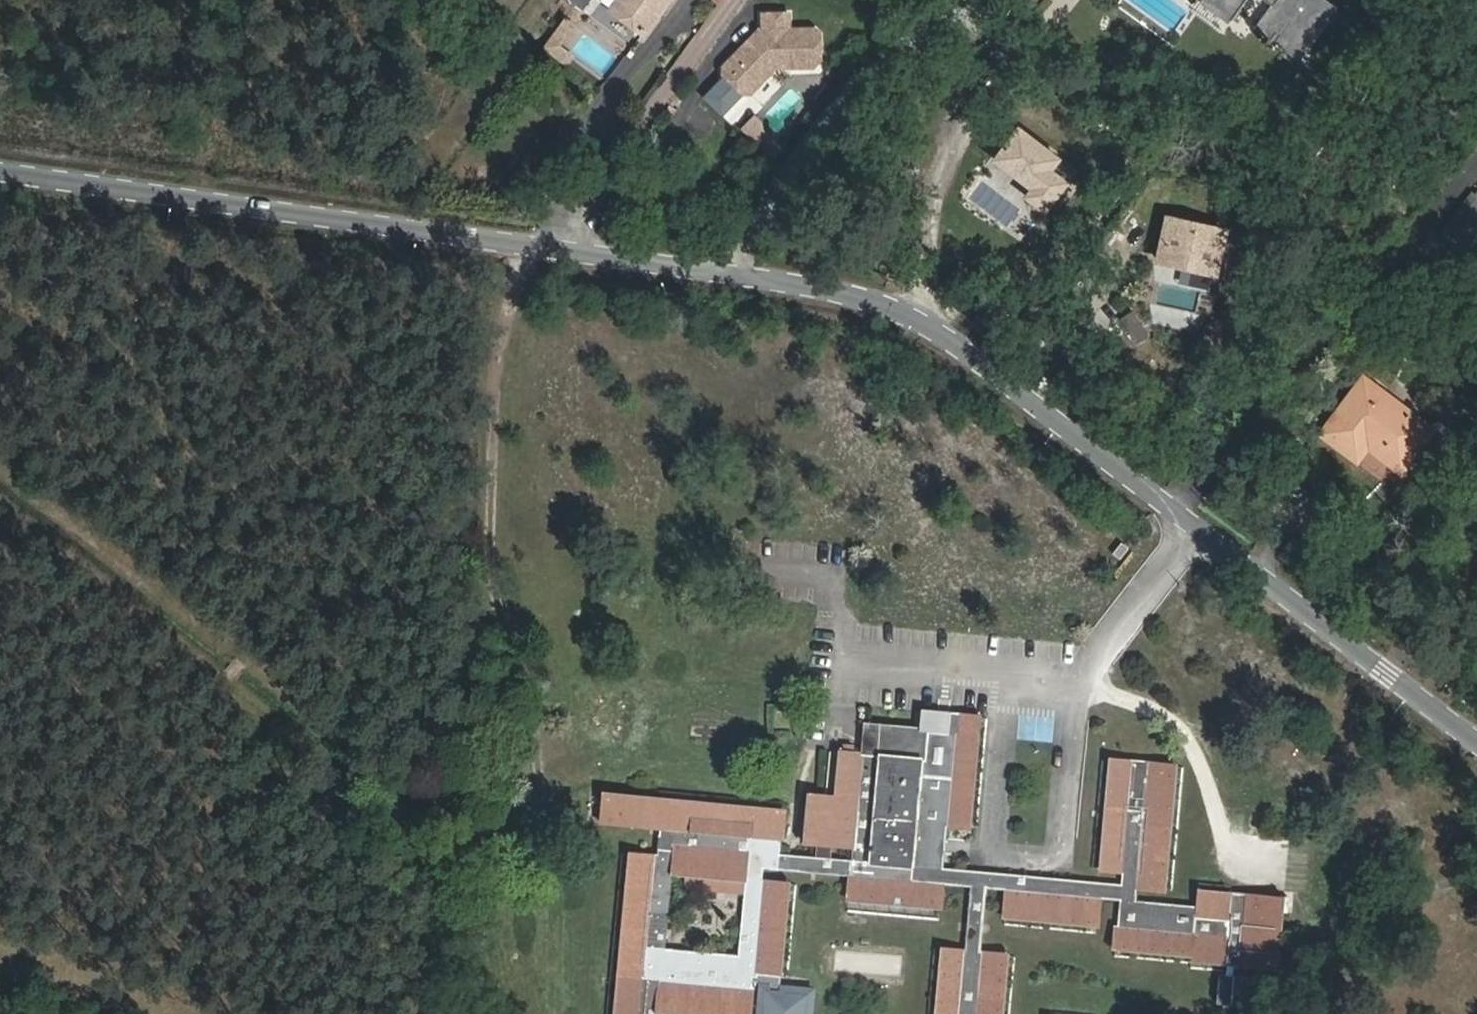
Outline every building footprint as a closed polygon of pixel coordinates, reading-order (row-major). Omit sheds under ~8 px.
[(642,37),(655,18),(654,12),(657,8),(663,6),(668,0),(616,0),(607,13),(642,37)] [(1232,15),(1244,0),(1213,0),(1232,15)] [(1269,3),(1254,24),(1297,57),(1310,40),(1298,30),(1302,25),(1314,35),(1332,12),(1318,0),(1265,0),(1269,3)] [(776,70),(813,70),(820,63),(821,37),(815,31),(787,31),(787,15),(762,15),(762,31),(759,30),(750,39),(754,42),(749,48),(741,48),(723,67),(723,75),(743,95),(750,96),(776,70)] [(1076,178),(1061,168),(1071,152),(1020,122),(997,160),(1036,183),(1028,196),(1056,212),(1076,178)] [(1463,249),(1476,231),(1476,198),(1475,201),(1470,197),(1443,233),(1463,249)] [(1161,262),(1227,272),(1235,223),(1169,212),(1161,262)] [(1312,441),(1357,471),(1369,454),(1403,477),(1431,438),(1353,386),(1312,441)] [(954,718),(941,717),(939,737),(952,738),(954,718)] [(882,750),(884,732),(868,731),(866,760),(926,765),(927,754),(882,750)] [(609,806),(606,837),(660,842),(658,865),(632,863),(618,1013),(759,1013),(762,981),(790,983),(799,890),(770,888),(771,874),(854,882),(850,909),(942,917),(945,890),(974,893),(967,956),(946,954),(941,1013),(1010,1013),(1016,961),(986,958),(992,894),(1007,896),(1004,923),(1096,931),(1099,904),(1121,905),(1115,962),(1195,969),(1194,974),(1228,978),(1229,973),(1288,978),(1294,907),(1238,901),(1238,895),(1204,891),(1202,914),(1136,908),(1138,893),(1173,896),(1184,773),(1114,767),(1105,877),(1127,879),(1126,892),(947,876),(952,830),(978,833),(986,741),(952,738),(939,737),(884,732),(882,750),(927,754),(926,766),(866,760),(844,759),(840,803),(815,800),(811,847),(820,848),(818,865),(788,863),(792,822),(609,806)]
